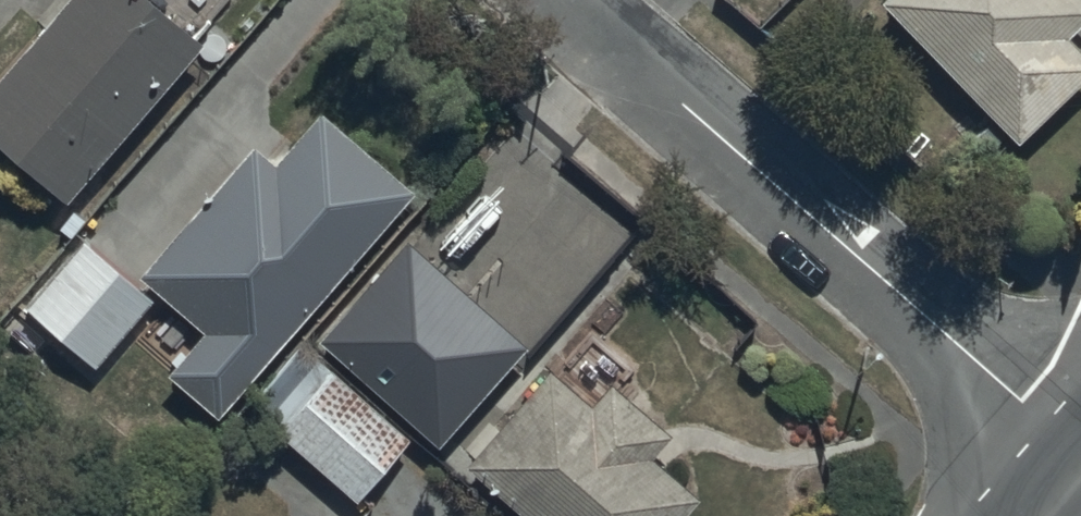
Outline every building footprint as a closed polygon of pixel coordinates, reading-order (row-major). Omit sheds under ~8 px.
[(0,75),(0,136),(72,199),(208,43),(189,25),(200,12),(186,0),(65,0),(0,75)] [(1080,20),(1080,0),(889,0),(1023,136),(1080,79),(1080,39),(1071,30),(1080,20)] [(224,413),(292,333),(418,187),(322,105),(276,159),(258,143),(146,273),(208,326),(171,368),(224,413)] [(476,261),(423,217),(348,309),(401,353),(476,261)] [(157,294),(85,235),(27,304),(99,364),(157,294)] [(414,437),(304,340),(251,400),(361,497),(414,437)] [(613,378),(594,399),(553,362),(466,457),(531,515),(680,515),(702,492),(657,450),(673,433),(613,378)]
